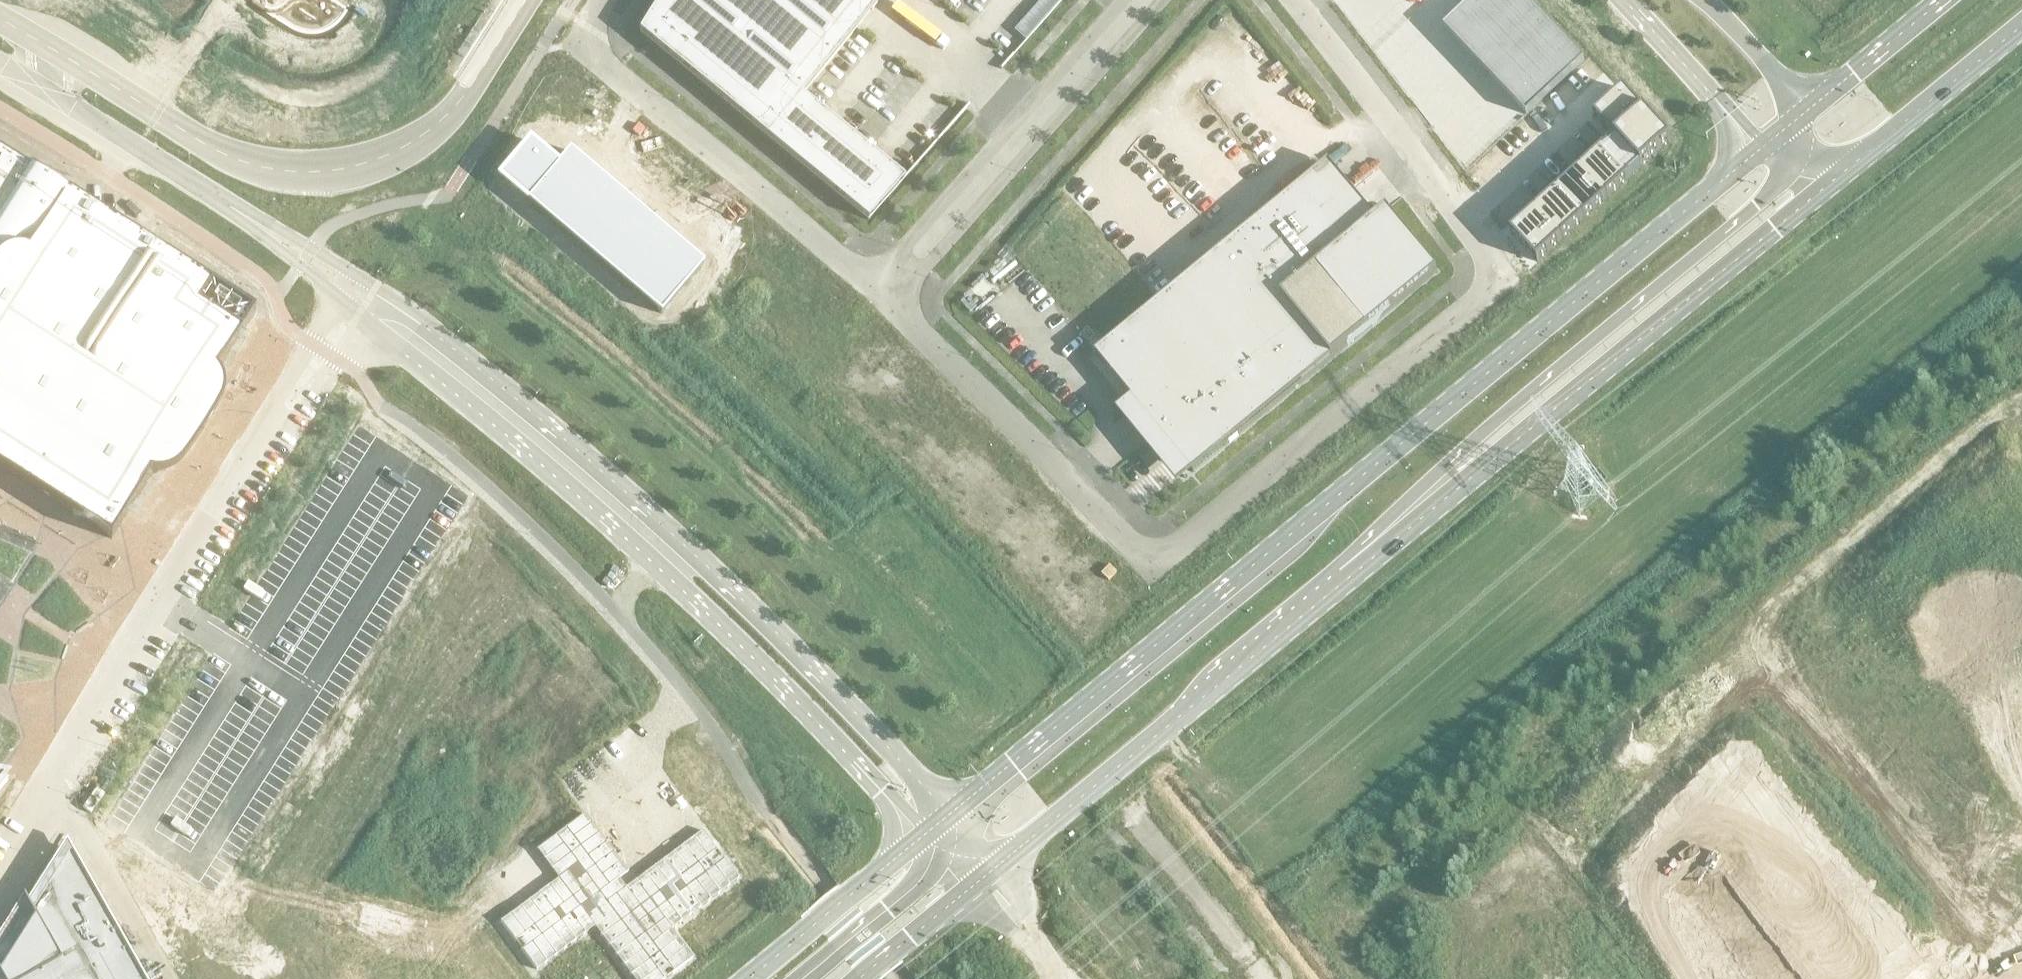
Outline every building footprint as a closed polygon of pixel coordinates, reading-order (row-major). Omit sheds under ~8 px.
[(639,31),(868,220),(904,179),(802,95),(880,0),(659,0),(639,31)] [(1585,60),(1528,0),(1474,0),(1444,28),(1527,115),(1585,60)] [(1624,89),(1594,116),(1615,139),(1616,139),(1645,112),(1624,89)] [(1615,139),(1603,149),(1630,179),(1671,141),(1645,112),(1616,139),(1615,139)] [(530,141),(499,177),(661,314),(703,264),(570,151),(558,165),(530,141)] [(112,539),(217,373),(241,335),(255,313),(0,148),(0,468),(112,539)] [(1603,149),(1580,170),(1607,200),(1630,179),(1603,149)] [(1580,170),(1557,191),(1584,220),(1607,200),(1580,170)] [(1386,209),(1344,243),(1321,214),(1336,202),(1314,175),(1096,354),(1193,472),(1438,272),(1386,209)] [(1557,191),(1534,212),(1561,241),(1584,220),(1557,191)] [(1534,212),(1511,233),(1538,263),(1561,241),(1534,212)] [(693,958),(671,929),(739,879),(703,831),(626,889),(619,879),(628,872),(585,814),(537,850),(558,879),(501,923),(537,971),(595,927),(634,978),(666,978),(693,958)] [(72,851),(32,913),(35,918),(1,972),(0,971),(0,978),(145,978),(72,851)]
